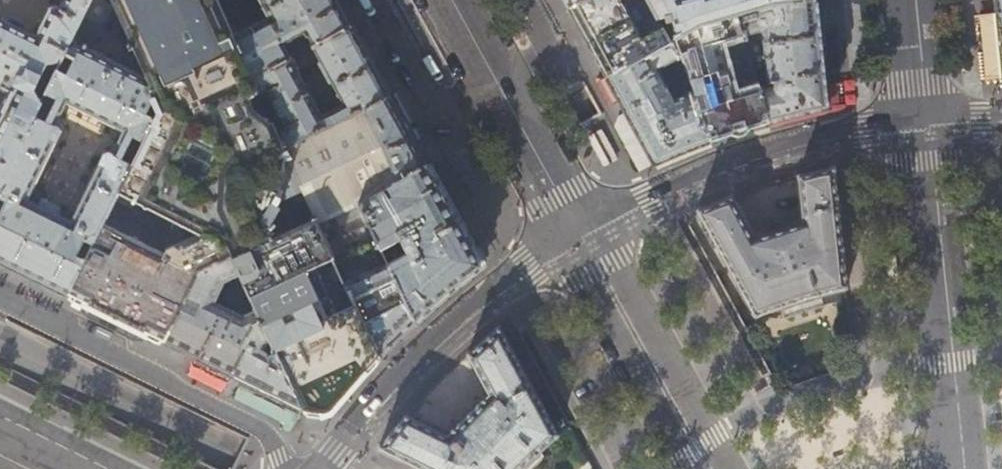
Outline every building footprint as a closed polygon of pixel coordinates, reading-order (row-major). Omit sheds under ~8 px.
[(0,190),(0,196),(6,199),(0,211),(0,261),(19,270),(68,294),(86,257),(76,252),(84,237),(93,242),(103,222),(118,191),(133,162),(121,155),(131,134),(143,140),(155,116),(146,112),(155,92),(155,91),(135,48),(126,66),(88,47),(91,39),(99,39),(115,5),(113,0),(91,0),(66,53),(75,58),(68,73),(58,68),(47,93),(56,98),(46,119),(36,114),(0,190)] [(60,4),(56,2),(48,6),(35,33),(0,16),(0,87),(8,91),(0,108),(0,190),(36,114),(42,103),(36,86),(48,61),(64,57),(66,53),(91,0),(62,0),(60,4)] [(138,239),(103,222),(93,242),(86,257),(68,294),(117,319),(163,341),(179,308),(184,299),(198,270),(230,254),(239,274),(244,286),(249,297),(255,308),(260,320),(268,338),(274,350),(300,409),(302,409),(305,411),(315,412),(324,414),(330,411),(359,379),(379,356),(354,302),(334,311),(313,263),(332,254),(315,216),(270,236),(262,217),(269,195),(271,200),(279,197),(277,192),(281,171),(283,171),(287,154),(283,145),(276,130),(271,119),(254,104),(247,90),(256,86),(252,77),(233,35),(217,0),(113,0),(115,5),(135,48),(155,91),(169,84),(174,96),(160,103),(161,104),(155,116),(143,140),(133,162),(118,191),(170,217),(138,239)] [(264,8),(260,11),(264,18),(233,35),(252,77),(351,25),(337,0),(260,0),(264,8)] [(623,0),(582,0),(569,7),(599,62),(601,66),(606,75),(668,41),(660,25),(642,35),(622,0),(623,0)] [(649,5),(654,15),(655,17),(661,15),(664,21),(671,19),(673,26),(678,35),(698,24),(737,13),(773,3),(798,0),(646,0),(649,5)] [(737,13),(746,42),(751,42),(747,33),(762,30),(768,82),(775,81),(775,86),(758,88),(768,122),(800,114),(827,107),(823,70),(818,23),(816,0),(798,0),(773,3),(737,13)] [(648,19),(654,15),(649,5),(642,9),(648,19)] [(698,24),(678,35),(674,37),(681,56),(688,54),(694,71),(687,73),(694,93),(710,141),(739,130),(768,122),(758,88),(746,42),(737,13),(698,24)] [(276,130),(283,145),(366,108),(389,95),(369,59),(351,25),(252,77),(256,86),(259,93),(269,89),(286,125),(276,130)] [(999,29),(982,30),(987,77),(1001,77),(1001,55),(1001,52),(999,29)] [(674,37),(668,41),(606,75),(626,111),(628,115),(631,121),(649,154),(654,163),(682,151),(710,141),(694,93),(673,101),(656,70),(681,56),(674,37)] [(679,77),(683,89),(691,86),(687,73),(679,77)] [(408,130),(389,95),(366,108),(394,169),(404,163),(409,173),(427,164),(408,130)] [(394,169),(366,108),(283,145),(287,154),(315,216),(332,254),(354,302),(379,356),(391,345),(405,330),(415,321),(388,263),(381,249),(362,209),(357,198),(386,184),(398,178),(394,169)] [(628,115),(626,111),(617,116),(641,158),(649,154),(631,121),(628,115)] [(601,165),(615,159),(601,129),(587,136),(601,165)] [(386,196),(362,209),(381,249),(416,230),(421,242),(417,245),(423,253),(421,253),(420,253),(418,254),(417,254),(415,255),(414,256),(413,257),(412,259),(411,260),(411,262),(411,264),(411,265),(401,271),(402,269),(403,267),(403,264),(402,262),(401,261),(399,260),(397,260),(388,263),(415,321),(446,294),(481,264),(479,260),(474,251),(463,231),(452,211),(442,193),(432,174),(427,164),(409,173),(398,178),(386,184),(385,186),(384,187),(384,188),(383,191),(384,193),(385,195),(386,196)] [(467,203),(447,166),(432,174),(442,193),(452,211),(467,203)] [(780,308),(783,319),(824,306),(820,295),(845,288),(846,288),(834,166),(828,167),(829,168),(802,175),(802,173),(793,176),(794,178),(797,177),(798,180),(799,180),(803,222),(753,238),(732,201),(733,200),(732,198),(736,196),(735,194),(726,197),(727,198),(701,208),(701,207),(696,209),(754,317),(780,308)] [(484,257),(480,248),(474,251),(479,260),(484,257)] [(224,280),(239,274),(230,254),(198,270),(184,299),(189,302),(185,310),(179,308),(163,341),(195,357),(209,364),(230,374),(241,351),(241,345),(252,323),(260,320),(255,308),(241,315),(214,301),(224,280)] [(249,297),(244,286),(239,288),(238,290),(242,299),(244,299),(249,297)] [(260,342),(268,338),(260,320),(252,323),(241,345),(241,351),(230,374),(231,374),(242,380),(266,392),(300,409),(274,350),(264,355),(259,353),(260,353),(260,352),(260,351),(260,349),(259,348),(259,347),(258,346),(260,342)] [(559,435),(499,326),(495,329),(496,330),(471,351),(471,350),(467,354),(469,359),(470,358),(487,395),(446,438),(411,417),(411,416),(407,415),(406,415),(403,419),(404,419),(382,444),(382,443),(378,448),(422,468),(521,468),(523,467),(537,454),(559,435)] [(222,393),(231,374),(230,374),(209,364),(195,357),(186,375),(222,393)] [(266,392),(242,380),(232,400),(291,430),(302,409),(300,409),(266,392)]
